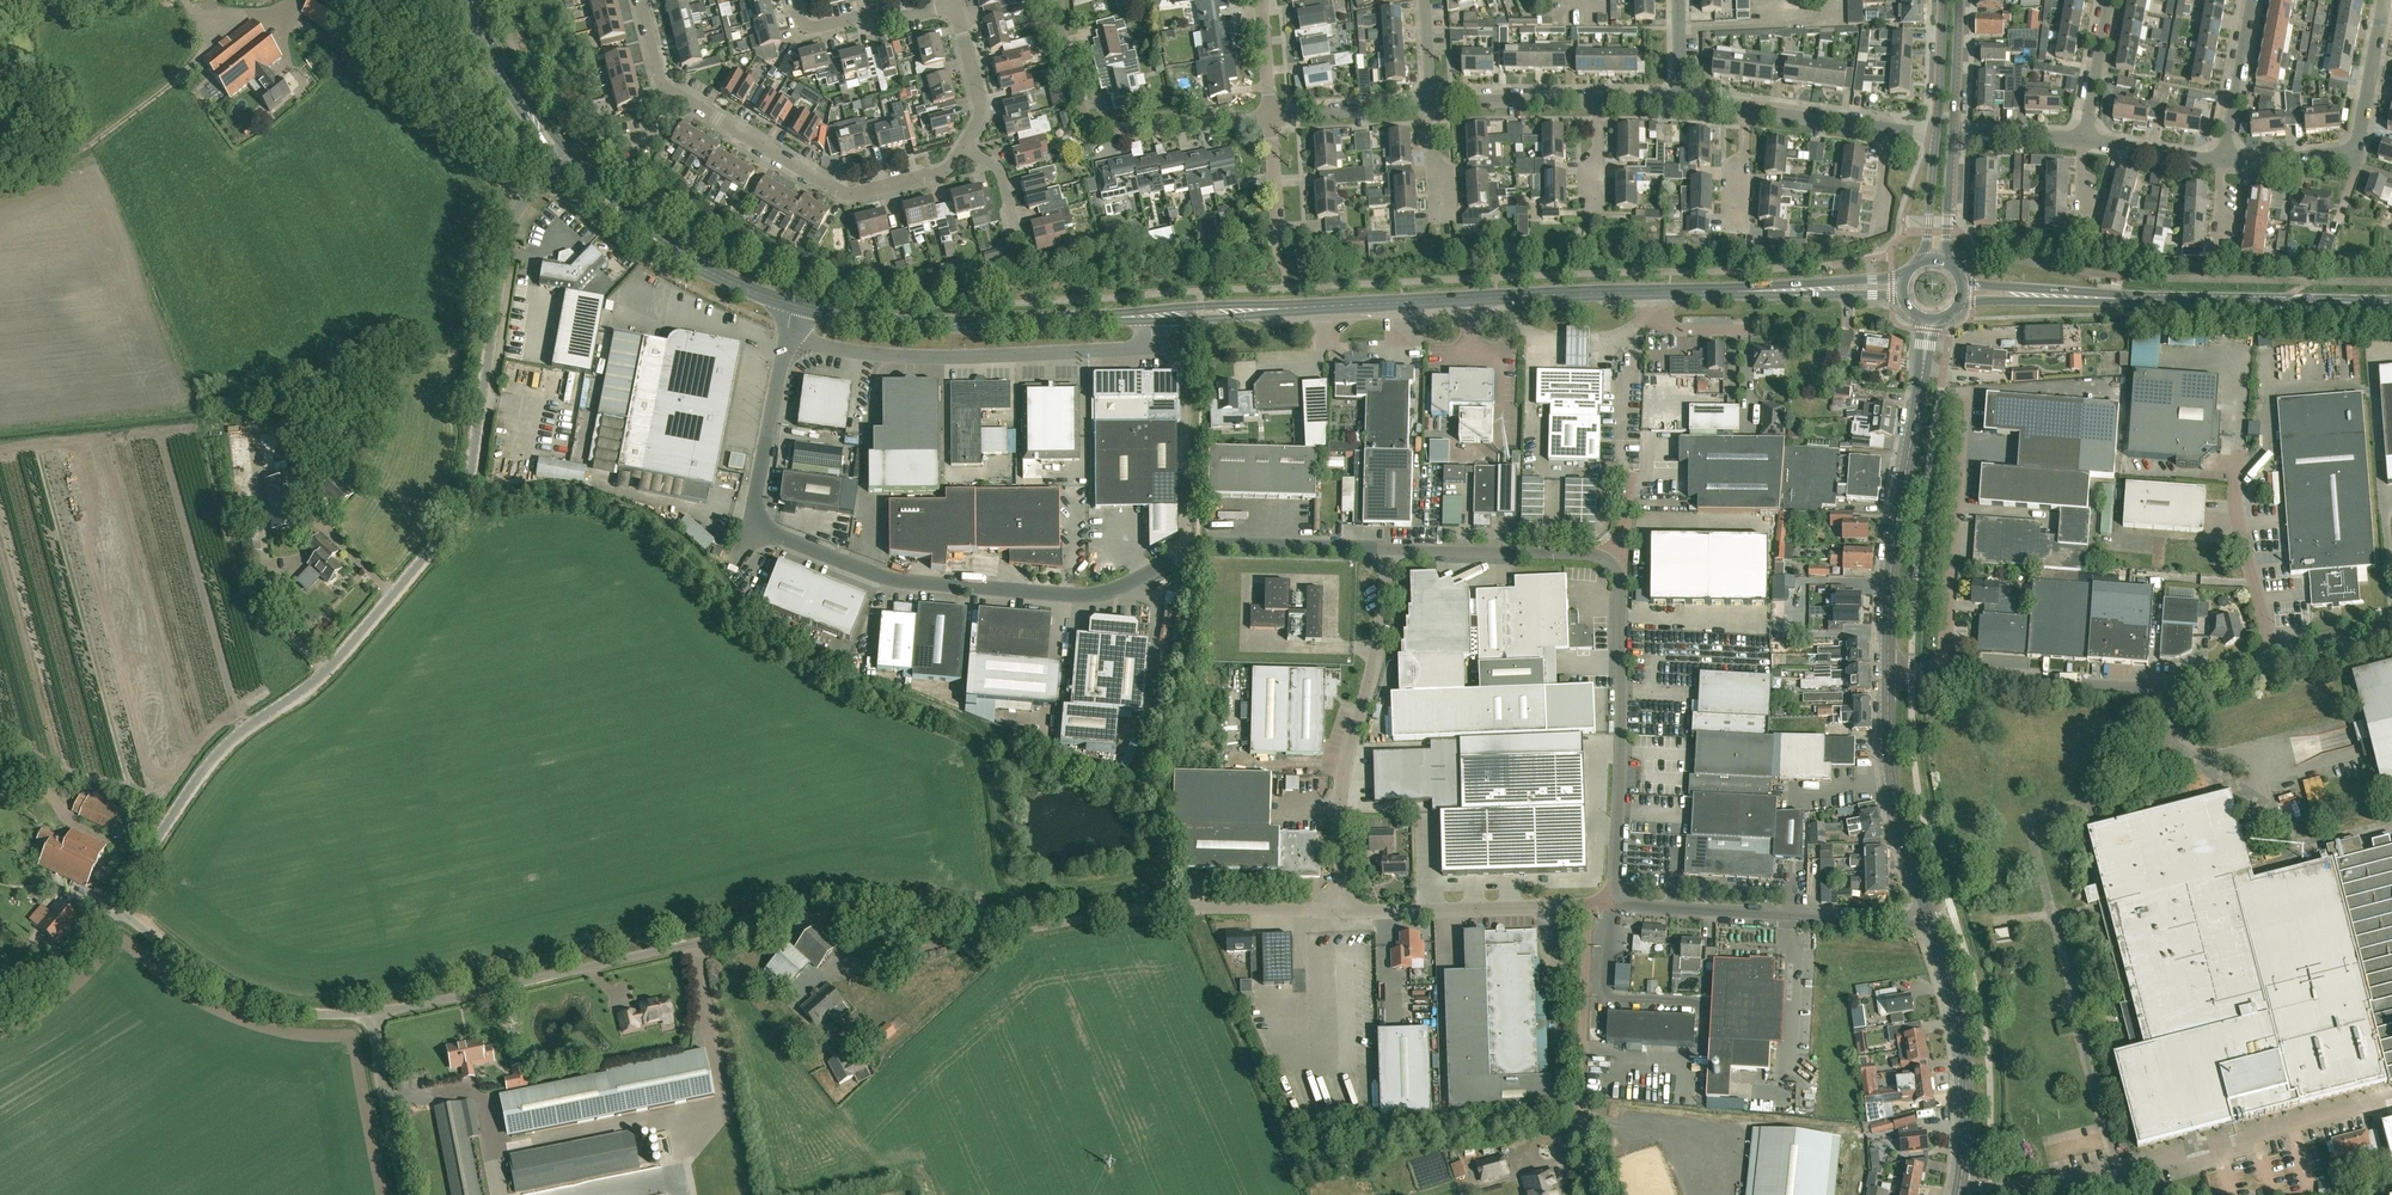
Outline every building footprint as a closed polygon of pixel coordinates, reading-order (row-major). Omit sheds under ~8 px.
[(329,31),(345,8),(333,0),(312,0),(303,13),(329,31)] [(594,17),(618,11),(615,0),(589,0),(594,17)] [(666,5),(669,17),(703,8),(702,4),(688,7),(686,0),(685,0),(666,5)] [(769,0),(743,0),(739,1),(740,6),(748,4),(750,11),(771,6),(769,0)] [(1022,5),(1028,3),(1027,0),(978,0),(980,8),(999,4),(1000,10),(1006,9),(1022,5)] [(1195,6),(1196,6),(1199,27),(1220,24),(1218,10),(1226,9),(1224,0),(1174,0),(1175,5),(1194,2),(1195,6)] [(1305,2),(1307,12),(1298,14),(1301,33),(1308,31),(1327,28),(1324,9),(1329,9),(1328,0),(1315,0),(1305,2)] [(1449,13),(1461,10),(1459,6),(1473,3),(1472,0),(1448,0),(1449,13)] [(1722,0),(1702,0),(1703,12),(1722,12),(1722,0)] [(1750,10),(1750,0),(1738,0),(1738,10),(1750,10)] [(2044,11),(2052,11),(2053,0),(2045,0),(2044,11)] [(2065,13),(2082,16),(2085,2),(2075,0),(2067,0),(2065,13)] [(2128,10),(2146,14),(2148,0),(2130,0),(2128,10)] [(2205,10),(2223,13),(2225,0),(2207,0),(2205,10)] [(2271,6),(2291,10),(2293,0),(2272,0),(2271,6)] [(2347,0),(2343,0),(2340,14),(2361,18),(2363,3),(2347,0)] [(729,3),(725,4),(718,6),(722,18),(728,17),(732,16),(729,3)] [(1925,14),(1925,3),(1904,4),(1904,9),(1900,9),(1886,9),(1886,15),(1925,14)] [(2175,4),(2168,3),(2165,14),(2173,16),(2175,4)] [(2307,13),(2314,14),(2315,5),(2308,4),(2307,13)] [(1023,12),(1022,5),(1006,9),(1007,16),(1023,12)] [(2185,6),(2178,5),(2175,16),(2183,18),(2185,6)] [(750,11),(742,13),(745,26),(774,19),(771,6),(750,11)] [(1655,6),(1636,6),(1636,21),(1655,20),(1655,6)] [(2291,10),(2271,6),(2268,21),(2289,25),(2291,10)] [(690,17),(705,13),(703,8),(669,17),(672,30),(692,24),(690,17)] [(1402,25),(1401,10),(1382,11),(1383,26),(1402,25)] [(2128,10),(2125,25),(2143,28),(2146,14),(2128,10)] [(2203,18),(2200,17),(2199,23),(2202,24),(2220,28),(2223,13),(2205,10),(2203,18)] [(597,30),(600,43),(606,41),(612,40),(618,38),(624,36),(618,11),(594,17),(597,30)] [(2052,11),(2044,11),(2043,22),(2050,23),(2052,11)] [(2004,13),(2004,16),(1977,15),(1977,35),(2003,36),(2004,22),(2011,22),(2011,14),(2004,13)] [(2065,13),(2062,28),(2080,31),(2082,16),(2065,13)] [(2314,14),(2307,13),(2305,22),(2312,23),(2314,14)] [(1886,15),(1886,22),(1899,21),(1904,21),(1904,26),(1925,25),(1925,14),(1886,15)] [(2340,14),(2337,29),(2358,33),(2361,18),(2340,14)] [(1012,22),(1004,24),(1002,17),(1002,16),(985,20),(984,21),(987,35),(1006,31),(1014,29),(1012,22)] [(2323,17),(2316,16),(2314,25),(2321,26),(2323,17)] [(728,17),(722,18),(722,19),(725,31),(730,30),(727,17),(728,17)] [(1376,27),(1376,17),(1363,18),(1364,28),(1376,27)] [(1608,25),(1608,17),(1598,17),(1599,25),(1608,25)] [(711,20),(713,28),(721,26),(719,18),(711,20)] [(777,31),(774,19),(745,26),(746,30),(755,28),(757,36),(777,31)] [(1097,39),(1093,40),(1094,48),(1090,48),(1095,70),(1117,65),(1136,60),(1137,60),(1135,52),(1128,53),(1127,46),(1121,48),(1117,32),(1125,30),(1123,21),(1115,23),(1114,19),(1096,23),(1098,32),(1095,32),(1097,39)] [(2162,32),(2170,33),(2172,21),(2164,20),(2162,32)] [(1494,29),(1494,21),(1487,21),(1487,22),(1478,22),(1478,23),(1478,29),(1494,29)] [(2268,21),(2265,36),(2286,40),(2289,25),(2268,21)] [(252,22),(202,61),(231,98),(255,79),(264,91),(258,96),(271,112),(281,104),(281,103),(290,95),(277,80),(276,81),(267,69),(281,59),(252,22)] [(2174,22),(2172,34),(2180,35),(2182,23),(2174,22)] [(694,32),(692,24),(672,30),(675,42),(704,35),(703,30),(694,32)] [(1211,55),(1212,61),(1196,64),(1212,61),(1233,58),(1230,36),(1222,37),(1220,24),(1199,27),(1204,56),(1211,55)] [(2202,24),(2199,39),(2217,42),(2220,28),(2202,24)] [(1403,39),(1402,25),(1383,26),(1384,40),(1403,39)] [(2125,25),(2122,39),(2140,43),(2143,28),(2125,25)] [(2319,35),(2321,26),(2314,25),(2312,34),(2319,35)] [(1327,28),(1308,31),(1310,42),(1300,43),(1303,62),(1311,61),(1330,57),(1327,39),(1333,38),(1331,27),(1327,28)] [(2150,41),(2153,29),(2145,27),(2142,39),(2150,41)] [(2042,28),(2041,40),(2048,41),(2050,29),(2042,28)] [(2080,31),(2062,28),(2059,42),(2077,46),(2080,31)] [(1519,72),(1521,72),(1521,49),(1513,49),(1513,45),(1508,45),(1508,29),(1500,29),(1500,69),(1505,69),(1505,71),(1515,71),(1515,72),(1519,72)] [(2358,33),(2337,29),(2335,44),(2355,47),(2358,33)] [(777,31),(757,36),(760,48),(754,50),(756,57),(771,53),(769,46),(780,44),(777,31)] [(1006,31),(987,35),(991,50),(1003,47),(1009,45),(1009,44),(1006,31)] [(1769,42),(1769,38),(1775,37),(1775,32),(1760,32),(1760,38),(1760,42),(1769,42)] [(1862,32),(1861,40),(1869,41),(1870,32),(1862,32)] [(1895,35),(1895,33),(1886,32),(1880,33),(1879,41),(1894,42),(1893,50),(1913,52),(1914,37),(1895,35)] [(2008,42),(2009,42),(2024,41),(2030,41),(2030,32),(2008,32),(2008,42)] [(2170,33),(2162,32),(2160,44),(2168,45),(2170,33)] [(2303,33),(2301,42),(2308,44),(2310,34),(2303,33)] [(2180,35),(2172,34),(2170,45),(2178,47),(2180,35)] [(705,39),(704,35),(675,42),(678,54),(699,49),(697,42),(705,39)] [(710,38),(712,46),(725,43),(723,35),(717,37),(710,38)] [(924,42),(922,35),(907,39),(909,46),(917,43),(920,56),(942,50),(939,38),(924,42)] [(2286,40),(2265,36),(2263,51),(2283,55),(2286,40)] [(1032,46),(1030,40),(1030,39),(1014,43),(1016,50),(1026,48),(1032,46)] [(1385,54),(1378,55),(1378,56),(1385,55),(1404,54),(1403,39),(1384,40),(1385,54)] [(2140,43),(2122,39),(2120,54),(2137,57),(2140,43)] [(2217,42),(2199,39),(2197,53),(2215,57),(2217,42)] [(2048,41),(2041,40),(2039,52),(2047,53),(2048,41)] [(2006,68),(2006,63),(2007,54),(2007,53),(2024,54),(2024,51),(2037,52),(2038,41),(2030,41),(2024,41),(2009,42),(2009,48),(1983,48),(1982,63),(1986,63),(1994,63),(1993,68),(2006,68)] [(899,42),(893,43),(894,54),(901,53),(899,42)] [(2077,46),(2059,42),(2057,57),(2074,60),(2077,46)] [(2308,44),(2301,42),(2299,52),(2307,53),(2308,44)] [(2335,44),(2332,58),(2353,62),(2355,47),(2335,44)] [(2310,45),(2308,54),(2310,54),(2316,56),(2318,47),(2310,45)] [(1566,71),(1566,60),(1572,60),(1572,47),(1558,47),(1558,50),(1550,50),(1550,72),(1556,72),(1556,71),(1566,71)] [(833,61),(827,63),(823,48),(810,51),(816,72),(823,71),(825,79),(830,77),(830,78),(837,76),(836,73),(833,61)] [(1001,54),(1003,61),(994,63),(998,77),(999,77),(1022,71),(1020,65),(1030,62),(1027,52),(1026,48),(1016,50),(1010,52),(1004,53),(1001,54)] [(676,57),(678,65),(681,65),(682,67),(685,66),(686,67),(700,63),(702,69),(721,65),(719,57),(702,62),(699,49),(678,54),(679,56),(676,57)] [(881,68),(875,69),(877,78),(879,84),(885,82),(885,80),(897,77),(890,49),(878,53),(881,68)] [(1534,71),(1536,71),(1536,50),(1521,49),(1521,72),(1527,72),(1527,71),(1534,71)] [(1876,49),(1875,55),(1893,57),(1892,65),(1912,66),(1913,52),(1893,50),(1876,49)] [(2159,49),(2157,61),(2164,62),(2167,50),(2159,49)] [(863,50),(851,53),(856,74),(858,80),(858,83),(877,78),(875,69),(874,63),(867,65),(863,50)] [(922,63),(915,65),(916,70),(915,70),(917,77),(932,73),(930,67),(945,63),(942,50),(920,56),(922,63)] [(1550,72),(1550,50),(1536,50),(1536,71),(1544,71),(1544,72),(1550,72)] [(799,60),(793,62),(785,58),(777,71),(785,75),(787,71),(791,73),(802,70),(803,75),(804,75),(807,78),(817,76),(816,72),(810,51),(798,54),(799,60)] [(2169,51),(2167,63),(2174,64),(2177,52),(2169,51)] [(2263,51),(2260,66),(2281,70),(2283,55),(2263,51)] [(608,72),(611,84),(635,78),(629,53),(622,54),(616,56),(610,57),(604,59),(608,72)] [(838,56),(842,71),(836,73),(837,76),(839,87),(846,86),(846,83),(858,80),(856,74),(851,53),(838,56)] [(1479,75),(1479,74),(1479,53),(1463,53),(1463,74),(1473,74),(1473,75),(1479,75)] [(1494,74),(1494,53),(1479,53),(1479,74),(1479,75),(1484,75),(1484,74),(1494,74)] [(2215,57),(2197,53),(2194,68),(2212,71),(2215,57)] [(1404,54),(1385,55),(1378,56),(1379,61),(1385,60),(1386,69),(1405,68),(1404,54)] [(1592,76),(1592,75),(1592,54),(1577,54),(1577,75),(1586,75),(1586,76),(1592,76)] [(1600,54),(1592,54),(1592,75),(1592,76),(1598,76),(1598,75),(1607,75),(1608,54),(1600,54)] [(1623,76),(1623,75),(1623,54),(1608,54),(1607,75),(1617,75),(1617,76),(1623,76)] [(1638,54),(1623,54),(1623,75),(1623,76),(1628,76),(1628,75),(1638,75),(1638,54)] [(2137,57),(2120,54),(2117,68),(2135,72),(2137,57)] [(2308,54),(2307,64),(2314,65),(2316,56),(2310,54),(2308,54)] [(1728,80),(1730,58),(1716,56),(1713,77),(1722,78),(1722,79),(1728,80)] [(1781,66),(1787,66),(1785,83),(1794,84),(1794,86),(1799,86),(1802,64),(1795,63),(1795,58),(1782,56),(1781,66)] [(1334,57),(1330,57),(1311,61),(1313,71),(1303,73),(1306,92),(1333,87),(1330,69),(1336,68),(1334,57)] [(1233,58),(1212,61),(1196,64),(1198,78),(1207,77),(1210,98),(1231,95),(1229,81),(1236,80),(1233,58)] [(1730,58),(1728,80),(1734,81),(1734,79),(1743,81),(1746,60),(1730,58)] [(2353,62),(2332,58),(2329,74),(2350,78),(2353,62)] [(1117,65),(1095,70),(1100,92),(1106,90),(1108,96),(1110,95),(1111,104),(1132,99),(1127,77),(1139,74),(1136,60),(1117,65)] [(1746,60),(1743,81),(1751,82),(1751,83),(1757,84),(1760,62),(1746,60)] [(1162,61),(1154,63),(1156,74),(1164,72),(1162,61)] [(2164,62),(2157,61),(2155,72),(2162,73),(2164,62)] [(1775,64),(1760,62),(1757,84),(1763,85),(1763,84),(1773,85),(1775,64)] [(2174,64),(2167,63),(2165,74),(2172,76),(2174,64)] [(1817,66),(1802,64),(1799,86),(1806,87),(1806,86),(1815,87),(1817,66)] [(1884,78),(1902,80),(1911,81),(1912,66),(1892,65),(1876,64),(1876,70),(1884,70),(1884,78)] [(2063,76),(2065,68),(2047,65),(2045,73),(2063,76)] [(1817,66),(1815,87),(1823,88),(1823,90),(1829,90),(1832,68),(1817,66)] [(2281,70),(2260,66),(2257,81),(2278,85),(2281,70)] [(731,99),(743,78),(726,68),(717,84),(723,87),(720,92),(731,99)] [(1386,69),(1386,70),(1379,70),(1380,84),(1395,83),(1395,85),(1397,87),(1408,86),(1409,84),(1409,75),(1407,73),(1405,74),(1405,68),(1386,69)] [(1844,91),(1847,70),(1832,68),(1829,90),(1835,91),(1835,90),(1844,91)] [(2014,78),(2014,69),(2006,69),(2006,68),(1999,68),(1999,77),(2006,78),(2014,78)] [(2212,71),(2194,68),(2191,83),(2209,86),(2212,71)] [(2014,78),(2014,92),(2022,92),(2023,69),(2014,69),(2014,78)] [(1021,93),(1032,91),(1033,90),(1030,76),(1023,78),(1022,71),(999,77),(1003,91),(1010,89),(1012,96),(1021,93)] [(917,77),(920,89),(928,87),(930,93),(951,88),(948,75),(933,79),(932,73),(917,77)] [(1978,74),(1978,93),(1995,93),(1996,77),(1996,75),(1993,75),(1986,75),(1978,74)] [(1854,92),(1863,93),(1865,77),(1856,76),(1854,92)] [(635,105),(641,103),(635,78),(611,84),(617,110),(623,108),(629,106),(635,105)] [(760,88),(743,78),(731,99),(742,105),(745,100),(751,104),(760,88)] [(1911,81),(1902,80),(1884,78),(1872,78),(1872,84),(1886,85),(1886,93),(1898,94),(1898,97),(1907,98),(1907,95),(1913,95),(1913,87),(1910,87),(1911,81)] [(2137,87),(2138,82),(2119,78),(2118,86),(2136,89),(2137,87)] [(1369,79),(1358,79),(1359,97),(1371,96),(1369,79)] [(2071,86),(2070,92),(2075,93),(2077,81),(2067,79),(2066,85),(2071,86)] [(2332,82),(2329,81),(2328,89),(2346,92),(2348,84),(2332,82)] [(2148,125),(2149,119),(2158,120),(2160,105),(2163,87),(2156,85),(2156,86),(2138,82),(2137,87),(2154,90),(2153,94),(2152,94),(2149,106),(2134,103),(2131,123),(2148,125)] [(798,83),(793,94),(799,97),(804,86),(798,83)] [(2036,94),(2027,94),(2026,113),(2027,113),(2026,116),(2035,117),(2036,113),(2043,114),(2044,86),(2044,85),(2037,85),(2036,94)] [(2044,85),(2044,86),(2043,114),(2060,114),(2061,95),(2055,95),(2052,91),(2052,85),(2044,85)] [(1065,104),(1060,86),(1058,87),(1048,89),(1053,107),(1065,104)] [(2170,88),(2163,87),(2160,105),(2167,106),(2170,88)] [(2255,95),(2261,96),(2273,98),(2274,91),(2256,87),(2255,95)] [(777,98),(760,88),(751,104),(756,107),(753,112),(764,119),(777,98)] [(822,98),(805,88),(800,97),(817,106),(822,98)] [(954,100),(951,88),(930,93),(933,105),(925,108),(926,114),(934,112),(941,110),(940,104),(954,100)] [(901,100),(911,97),(911,94),(909,89),(898,92),(901,100)] [(1021,93),(1023,100),(1004,105),(1007,120),(1004,121),(1029,115),(1027,107),(1036,105),(1032,91),(1021,93)] [(2188,99),(2185,112),(2182,131),(2199,134),(2202,115),(2193,113),(2196,100),(2200,101),(2202,94),(2189,91),(2188,99)] [(777,98),(764,119),(775,125),(779,120),(784,124),(793,108),(797,103),(780,93),(777,98)] [(2014,110),(2014,93),(1995,93),(1978,93),(1977,111),(1995,111),(1995,102),(2005,102),(2004,110),(2014,110)] [(2127,95),(2126,102),(2118,101),(2114,120),(2131,123),(2134,103),(2133,103),(2135,97),(2127,95)] [(2294,107),(2295,114),(2302,114),(2301,95),(2293,96),(2294,107)] [(841,98),(834,100),(836,107),(843,105),(841,98)] [(871,99),(861,102),(863,110),(874,107),(871,99)] [(2169,109),(2167,122),(2166,128),(2182,131),(2185,112),(2188,99),(2187,99),(2185,112),(2169,109)] [(2338,110),(2330,111),(2329,100),(2321,101),(2321,102),(2322,112),(2323,131),(2340,130),(2338,110)] [(2322,112),(2321,102),(2312,102),(2313,112),(2305,113),(2306,133),(2323,131),(2322,112)] [(2272,104),(2267,105),(2269,135),(2286,134),(2285,128),(2296,127),(2295,114),(2294,107),(2286,108),(2287,112),(2284,115),(2274,116),(2273,104),(2272,104)] [(2269,135),(2267,105),(2259,105),(2260,117),(2251,117),(2252,137),(2269,135)] [(793,108),(784,124),(790,127),(787,132),(798,139),(810,118),(793,108)] [(926,114),(919,116),(922,128),(930,126),(932,133),(935,132),(936,137),(949,133),(947,129),(953,128),(950,115),(935,119),(934,112),(926,114)] [(887,126),(892,148),(904,144),(901,130),(907,128),(903,113),(891,116),(893,125),(887,126)] [(1026,139),(1051,132),(1049,123),(1039,126),(1038,121),(1027,124),(1025,116),(1029,115),(1004,121),(1008,136),(1024,132),(1026,139)] [(810,118),(798,139),(809,145),(810,144),(823,151),(827,128),(810,118)] [(858,120),(846,123),(853,153),(866,150),(862,135),(868,134),(866,123),(865,119),(858,120)] [(1063,129),(1071,127),(1069,119),(1064,120),(1062,124),(1063,129)] [(892,148),(887,126),(880,128),(878,120),(866,123),(868,134),(869,137),(876,136),(879,151),(892,148)] [(695,133),(687,128),(690,125),(685,122),(682,125),(671,144),(679,148),(673,159),(678,162),(684,151),(695,133)] [(841,156),(853,153),(846,123),(834,126),(827,128),(831,143),(837,141),(841,156)] [(1544,138),(1523,138),(1522,124),(1514,125),(1515,144),(1516,144),(1516,146),(1523,145),(1538,145),(1563,145),(1563,129),(1544,129),(1544,138)] [(1515,144),(1514,125),(1507,125),(1508,144),(1515,144)] [(1487,137),(1486,128),(1467,129),(1468,146),(1487,145),(1498,144),(1501,144),(1501,136),(1487,137)] [(1619,145),(1639,145),(1639,128),(1619,128),(1619,145)] [(684,151),(691,156),(685,166),(690,169),(696,159),(707,140),(709,136),(707,140),(700,136),(702,132),(697,129),(695,133),(684,151)] [(1391,151),(1410,150),(1409,133),(1390,134),(1391,151)] [(1691,150),(1710,150),(1710,133),(1691,133),(1691,150)] [(1370,134),(1363,135),(1364,153),(1371,153),(1370,134)] [(1364,153),(1363,135),(1354,135),(1356,154),(1364,153)] [(709,136),(707,140),(696,159),(703,163),(697,173),(702,176),(706,170),(719,148),(712,143),(714,139),(709,136)] [(1029,141),(1031,148),(1014,152),(1018,168),(1042,162),(1040,154),(1047,152),(1043,137),(1029,141)] [(1315,139),(1316,156),(1336,155),(1336,154),(1335,138),(1315,139)] [(1800,153),(1787,152),(1788,143),(1769,141),(1767,158),(1787,160),(1798,161),(1799,161),(1800,153)] [(2391,163),(2391,145),(2384,143),(2379,158),(2391,163)] [(1498,144),(1487,145),(1468,146),(1469,163),(1482,162),(1482,169),(1489,169),(1501,169),(1501,159),(1496,159),(1495,145),(1498,144)] [(1810,144),(1808,162),(1816,163),(1818,145),(1810,144)] [(1535,145),(1535,153),(1544,153),(1544,162),(1563,162),(1563,145),(1538,145),(1535,145)] [(1648,145),(1639,145),(1619,145),(1619,162),(1639,162),(1639,153),(1648,153),(1648,145)] [(1818,145),(1816,163),(1823,164),(1825,146),(1818,145)] [(1225,189),(1239,186),(1230,147),(1229,147),(1229,150),(1207,155),(1206,155),(1213,185),(1223,182),(1225,189)] [(724,151),(719,148),(706,170),(713,174),(707,185),(712,188),(719,177),(718,177),(730,159),(729,159),(722,154),(724,151)] [(1682,149),(1677,149),(1677,158),(1691,158),(1690,166),(1710,167),(1710,150),(1691,150),(1682,150),(1682,149)] [(1188,190),(1193,212),(1202,210),(1201,206),(1203,205),(1200,191),(1214,188),(1213,185),(1206,155),(1207,155),(1206,150),(1204,150),(1205,152),(1183,157),(1182,157),(1189,190),(1188,190)] [(1391,151),(1383,151),(1384,159),(1391,158),(1392,168),(1411,167),(1410,150),(1391,151)] [(1844,167),(1864,170),(1866,153),(1847,150),(1844,167)] [(1158,159),(1157,159),(1164,189),(1175,186),(1176,193),(1188,190),(1189,190),(1182,157),(1183,157),(1181,151),(1180,151),(1180,154),(1158,159)] [(1139,190),(1149,188),(1151,194),(1165,191),(1164,189),(1157,159),(1158,159),(1157,153),(1155,153),(1156,156),(1133,161),(1132,161),(1139,190)] [(1336,162),(1346,161),(1345,154),(1336,154),(1336,155),(1316,156),(1317,173),(1337,172),(1336,162)] [(718,177),(719,177),(726,181),(720,192),(725,195),(731,185),(731,184),(742,166),(734,162),(737,158),(732,155),(729,159),(730,159),(718,177)] [(1131,158),(1094,166),(1101,196),(1115,193),(1125,190),(1126,196),(1140,193),(1139,190),(1132,161),(1133,161),(1132,155),(1130,155),(1131,158)] [(2048,183),(2069,183),(2069,168),(2060,168),(2061,157),(2041,157),(2040,168),(2048,168),(2048,174),(2048,183)] [(1787,160),(1767,158),(1766,175),(1785,176),(1787,160),(1798,161),(1787,160)] [(1665,170),(1665,165),(1665,162),(1647,161),(1646,169),(1665,170)] [(742,166),(731,184),(731,185),(738,189),(732,199),(737,202),(733,209),(731,213),(737,217),(752,191),(746,187),(754,174),(747,169),(749,165),(744,162),(742,166)] [(1977,181),(1998,181),(1999,165),(1978,164),(1977,181)] [(1665,165),(1665,170),(1664,173),(1684,173),(1684,165),(1665,165)] [(1025,196),(1045,191),(1049,190),(1049,189),(1045,190),(1043,182),(1046,181),(1050,176),(1056,174),(1054,166),(1048,168),(1039,170),(1029,173),(1030,180),(1022,182),(1025,196)] [(1844,167),(1835,166),(1832,189),(1860,193),(1861,186),(1864,170),(1844,167)] [(2118,174),(2114,189),(2133,194),(2134,194),(2140,170),(2125,166),(2123,175),(2118,174)] [(1365,169),(1345,170),(1346,177),(1365,176),(1365,169)] [(1482,175),(1468,176),(1469,193),(1506,191),(1499,191),(1498,184),(1488,184),(1487,175),(1494,175),(1494,170),(1501,169),(1489,169),(1482,169),(1482,175)] [(1540,192),(1532,192),(1546,192),(1566,192),(1566,175),(1546,175),(1540,176),(1540,192)] [(1637,192),(1650,192),(1650,183),(1637,183),(1637,175),(1617,175),(1617,192),(1637,192)] [(777,187),(770,183),(772,179),(767,176),(765,180),(754,198),(761,203),(755,213),(760,216),(767,206),(766,206),(777,187)] [(1365,176),(1346,177),(1346,185),(1366,184),(1365,176)] [(1374,176),(1365,176),(1366,184),(1374,183),(1374,176)] [(1795,184),(1813,187),(1814,179),(1796,177),(1795,184)] [(2386,182),(2372,178),(2366,196),(2389,204),(2388,206),(2391,208),(2391,181),(2387,179),(2386,182)] [(1386,198),(1396,198),(1415,197),(1414,180),(1395,181),(1388,181),(1389,191),(1385,191),(1386,198)] [(1692,197),(1712,197),(1712,180),(1693,180),(1693,189),(1682,189),(1681,197),(1692,197)] [(1998,181),(1977,181),(1976,196),(1998,197),(1998,181)] [(777,187),(766,206),(767,206),(774,210),(767,220),(772,223),(773,224),(779,213),(790,195),(789,194),(782,190),(785,186),(779,183),(777,187)] [(2048,183),(2047,198),(2068,199),(2069,198),(2071,198),(2072,190),(2069,190),(2069,183),(2048,183)] [(1794,192),(1812,194),(1813,195),(1813,187),(1795,184),(1794,192)] [(1317,203),(1336,201),(1335,185),(1316,186),(1317,203)] [(994,207),(984,210),(979,187),(964,191),(970,213),(972,220),(988,216),(991,225),(998,223),(994,207)] [(1782,199),(1782,189),(1763,187),(1761,205),(1781,206),(1792,207),(1792,200),(1782,199)] [(1859,200),(1860,193),(1832,189),(1813,187),(1813,195),(1831,197),(1835,197),(1833,213),(1860,217),(1862,200),(1859,200)] [(2187,187),(2186,202),(2207,203),(2208,188),(2187,187)] [(2151,197),(2159,198),(2160,189),(2153,188),(2151,197)] [(2133,194),(2114,189),(2114,190),(2111,190),(2109,197),(2112,197),(2110,204),(2129,209),(2131,209),(2134,194),(2133,194)] [(2161,199),(2168,200),(2170,190),(2162,189),(2161,199)] [(1048,205),(1050,212),(1058,210),(1068,207),(1066,199),(1052,203),(1049,190),(1045,191),(1025,196),(1029,210),(1048,205)] [(789,194),(790,195),(779,213),(786,217),(780,228),(785,231),(791,221),(793,217),(802,202),(795,198),(797,194),(792,191),(789,194)] [(970,213),(964,191),(950,194),(956,217),(970,213)] [(1507,198),(1506,191),(1469,193),(1470,210),(1471,216),(1470,216),(1471,227),(1482,226),(1481,211),(1499,210),(1499,199),(1507,198)] [(1566,192),(1546,192),(1532,192),(1532,200),(1546,200),(1546,209),(1542,209),(1542,219),(1559,219),(1559,209),(1566,209),(1566,192)] [(1637,192),(1617,192),(1617,209),(1637,209),(1637,192)] [(2251,192),(2249,207),(2270,210),(2272,195),(2251,192)] [(2307,214),(2328,217),(2329,211),(2331,211),(2333,209),(2334,204),(2332,202),(2330,202),(2331,196),(2313,193),(2313,196),(2303,194),(2302,204),(2293,203),(2291,222),(2306,224),(2307,214)] [(802,202),(793,217),(800,221),(794,231),(800,234),(806,224),(817,205),(816,205),(809,201),(811,197),(806,194),(804,198),(802,202)] [(1998,197),(1976,196),(1976,211),(1997,212),(1998,197)] [(1416,214),(1415,197),(1396,198),(1386,198),(1369,199),(1369,208),(1386,207),(1386,206),(1396,206),(1398,230),(1411,230),(1410,222),(1414,221),(1414,214),(1416,214)] [(1712,197),(1692,197),(1681,197),(1681,213),(1688,213),(1688,234),(1709,234),(1709,222),(1704,222),(1704,214),(1711,214),(1712,197)] [(2156,213),(2157,208),(2159,198),(2151,197),(2146,197),(2144,211),(2156,213)] [(2068,199),(2047,198),(2047,214),(2068,214),(2068,199)] [(950,235),(949,232),(946,219),(939,221),(936,222),(931,199),(916,203),(924,235),(925,235),(923,225),(929,224),(930,227),(932,229),(937,227),(942,245),(952,243),(950,235)] [(2168,200),(2161,199),(2159,208),(2167,209),(2168,200)] [(816,205),(817,205),(806,224),(813,228),(807,239),(818,246),(827,230),(821,227),(829,213),(822,208),(824,205),(819,201),(816,205)] [(1337,219),(1336,209),(1344,205),(1344,201),(1336,201),(1317,203),(1318,220),(1337,219)] [(2207,203),(2186,202),(2185,218),(2207,219),(2207,203)] [(908,229),(909,233),(913,232),(915,237),(924,235),(916,203),(902,207),(908,229)] [(2282,203),(2281,212),(2288,213),(2290,204),(2282,203)] [(2110,204),(2106,219),(2127,224),(2131,209),(2129,209),(2110,204)] [(1761,205),(1760,221),(1765,222),(1764,232),(1787,234),(1788,222),(1780,222),(1781,206),(1761,205)] [(1050,212),(1041,214),(1043,222),(1033,225),(1039,249),(1058,245),(1056,237),(1063,236),(1061,229),(1072,226),(1068,207),(1058,210),(1050,212)] [(1218,210),(1219,216),(1229,213),(1227,207),(1218,210)] [(2270,210),(2249,207),(2247,223),(2268,225),(2270,210)] [(1193,212),(1194,218),(1204,216),(1203,210),(1202,210),(1193,212)] [(889,234),(883,211),(868,215),(874,238),(889,234)] [(1664,212),(1646,211),(1636,211),(1636,219),(1664,220),(1664,212)] [(1976,211),(1975,226),(1997,227),(1997,212),(1976,211)] [(2288,213),(2281,212),(2280,222),(2287,223),(2288,213)] [(1833,213),(1832,217),(1840,218),(1838,230),(1858,233),(1860,217),(1833,213)] [(2068,214),(2047,214),(2046,229),(2068,229),(2068,214)] [(874,238),(868,215),(854,219),(860,241),(874,238)] [(946,219),(949,232),(950,235),(957,233),(953,217),(946,219)] [(2149,218),(2148,218),(2146,227),(2154,228),(2156,219),(2149,218)] [(2185,218),(2185,233),(2206,234),(2207,219),(2185,218)] [(2106,219),(2103,232),(2103,234),(2123,239),(2127,224),(2106,219)] [(2165,220),(2158,219),(2156,228),(2164,229),(2165,220)] [(2247,223),(2245,238),(2266,240),(2268,225),(2247,223)] [(1327,234),(1346,232),(1346,225),(1326,226),(1327,234)] [(1808,232),(1808,235),(1832,238),(1833,230),(1809,227),(1808,232)] [(2145,227),(2141,254),(2151,255),(2153,241),(2154,228),(2146,227),(2145,227)] [(2164,229),(2156,228),(2155,238),(2162,239),(2163,230),(2164,229)] [(905,229),(898,231),(902,247),(909,245),(905,229)] [(1358,230),(1358,239),(1366,240),(1367,230),(1358,230)] [(898,231),(891,233),(895,249),(902,247),(898,231)] [(1162,244),(1159,231),(1148,234),(1150,242),(1162,244)] [(1387,233),(1368,233),(1368,243),(1387,243),(1387,233)] [(2206,234),(2185,233),(2184,248),(2205,249),(2206,234)] [(2278,233),(2277,242),(2285,243),(2286,233),(2278,233)] [(2318,253),(2330,257),(2337,238),(2324,234),(2318,253)] [(2266,240),(2245,238),(2243,253),(2264,256),(2266,240)] [(1685,249),(1685,239),(1668,239),(1668,249),(1685,249)] [(1790,242),(1768,240),(1767,248),(1790,250),(1790,242)] [(858,242),(850,244),(854,259),(862,257),(858,242)] [(2285,243),(2277,242),(2276,251),(2283,252),(2285,243)] [(2295,245),(2288,245),(2287,256),(2297,256),(2297,245),(2295,245)] [(570,294),(575,294),(576,292),(578,293),(600,269),(603,272),(605,271),(606,270),(607,269),(608,268),(608,267),(609,265),(609,264),(609,262),(608,261),(608,260),(607,259),(605,258),(604,257),(603,257),(600,259),(587,247),(576,258),(571,253),(560,257),(558,264),(544,262),(540,287),(570,291),(570,294)] [(590,375),(604,300),(565,293),(551,367),(590,375)] [(2063,327),(2025,329),(2025,332),(2025,348),(2064,346),(2063,331),(2063,327)] [(1841,349),(1850,350),(1851,344),(1853,344),(1855,334),(1843,332),(1841,349)] [(710,488),(713,488),(739,358),(737,358),(738,351),(738,350),(737,349),(737,348),(736,347),(735,346),(734,346),(694,342),(694,337),(681,334),(679,334),(677,334),(675,335),(674,335),(672,336),(671,337),(669,339),(668,340),(668,342),(667,344),(613,333),(613,335),(614,335),(598,416),(627,422),(618,469),(642,474),(638,490),(707,504),(710,488)] [(2133,335),(2132,372),(2150,372),(2150,369),(2161,369),(2161,335),(2133,335)] [(2170,335),(2170,348),(2196,348),(2196,345),(2204,345),(2204,336),(2170,335)] [(1590,337),(1568,337),(1568,375),(1590,375),(1590,337)] [(1864,353),(1864,354),(1901,359),(1903,345),(1883,342),(1870,341),(1868,354),(1864,353)] [(1711,382),(1723,382),(1724,350),(1710,349),(1710,354),(1703,354),(1703,357),(1695,357),(1694,362),(1671,362),(1670,378),(1696,378),(1706,378),(1711,382)] [(1754,349),(1754,369),(1784,370),(1784,350),(1754,349)] [(1995,352),(1968,349),(1967,360),(2007,365),(2008,354),(1995,353),(1995,352)] [(1879,370),(1899,373),(1901,359),(1864,354),(1862,367),(1879,369),(1879,370)] [(2071,370),(2082,370),(2081,355),(2070,356),(2071,370)] [(2007,365),(1967,360),(1966,371),(1992,374),(1992,372),(2006,373),(2007,365)] [(1366,444),(1355,444),(1330,443),(1330,453),(1346,453),(1354,454),(1356,454),(1353,525),(1411,527),(1413,455),(1409,455),(1411,385),(1415,385),(1416,371),(1400,371),(1397,367),(1387,366),(1383,370),(1366,370),(1366,373),(1361,373),(1361,370),(1353,369),(1349,365),(1344,369),(1337,369),(1336,399),(1367,400),(1366,444)] [(2012,383),(2038,382),(2039,369),(2013,371),(2012,383)] [(1494,373),(1450,372),(1450,380),(1433,379),(1432,416),(1450,417),(1450,418),(1461,419),(1460,442),(1492,443),(1494,373)] [(2134,372),(2128,457),(2176,461),(2176,466),(2201,468),(2201,464),(2203,463),(2208,463),(2213,459),(2213,454),(2215,452),(2219,452),(2221,416),(2216,415),(2219,379),(2134,372)] [(1289,373),(1265,374),(1254,387),(1254,399),(1238,399),(1236,398),(1236,385),(1219,385),(1220,411),(1224,411),(1231,417),(1258,416),(1258,411),(1315,409),(1314,384),(1302,385),(1289,373)] [(1602,373),(1602,377),(1540,375),(1539,405),(1553,406),(1553,420),(1550,420),(1549,462),(1549,473),(1587,474),(1587,463),(1600,463),(1601,420),(1599,420),(1599,407),(1602,407),(1602,395),(1611,395),(1611,373),(1602,373)] [(1148,375),(1095,376),(1094,377),(1094,437),(1095,438),(1095,497),(1149,497),(1148,375)] [(1149,497),(1149,550),(1178,537),(1177,425),(1178,424),(1178,377),(1177,375),(1148,375),(1149,497)] [(975,380),(975,383),(950,383),(951,466),(981,466),(981,454),(1008,454),(1007,430),(981,430),(981,411),(980,378),(978,378),(975,380)] [(983,378),(980,378),(981,411),(1010,411),(1010,383),(985,383),(985,380),(983,378)] [(852,385),(804,379),(795,446),(842,452),(852,385)] [(873,431),(873,455),(868,455),(869,492),(939,492),(938,383),(882,384),(883,431),(873,431)] [(1698,383),(1699,391),(1706,391),(1706,383),(1698,383)] [(1834,397),(1850,399),(1852,385),(1835,383),(1834,397)] [(1079,461),(1078,388),(1055,388),(1055,386),(1053,384),(1048,384),(1046,386),(1046,388),(1022,388),(1023,479),(1043,478),(1043,461),(1079,461)] [(2380,389),(2386,461),(2391,461),(2391,388),(2380,389)] [(2363,394),(2304,399),(2278,401),(2284,483),(2291,575),(2309,573),(2312,604),(2315,607),(2360,604),(2357,570),(2375,568),(2366,450),(2363,394)] [(1980,505),(2061,511),(2088,513),(2090,477),(2114,479),(2119,406),(1987,397),(1985,434),(2021,436),(2018,471),(1982,469),(1980,505)] [(1843,399),(1833,399),(1833,408),(1843,408),(1843,399)] [(1856,418),(1861,419),(1893,423),(1895,408),(1874,405),(1874,406),(1864,405),(1863,413),(1856,413),(1856,418)] [(1764,407),(1762,438),(1782,440),(1785,409),(1764,407)] [(1690,408),(1689,433),(1690,433),(1733,434),(1739,434),(1739,409),(1690,408)] [(1856,418),(1856,420),(1855,420),(1854,423),(1861,424),(1859,436),(1853,436),(1852,447),(1870,450),(1871,436),(1891,438),(1893,423),(1861,419),(1856,418)] [(1690,433),(1690,441),(1733,441),(1733,434),(1690,433)] [(1822,514),(1822,506),(1836,507),(1836,500),(1847,500),(1847,501),(1878,503),(1881,462),(1850,459),(1850,460),(1839,459),(1840,452),(1785,447),(1785,442),(1733,441),(1690,441),(1680,441),(1679,464),(1689,464),(1689,499),(1698,499),(1698,513),(1779,514),(1788,514),(1811,514),(1822,514)] [(1450,465),(1451,442),(1430,442),(1430,465),(1450,465)] [(840,471),(842,452),(795,446),(792,465),(840,471)] [(1207,449),(1206,497),(1314,499),(1315,451),(1207,449)] [(535,475),(583,483),(586,466),(538,458),(535,475)] [(1326,458),(1326,468),(1345,468),(1345,458),(1326,458)] [(1444,467),(1444,482),(1465,482),(1465,473),(1472,473),(1472,468),(1444,467)] [(1517,470),(1500,469),(1475,469),(1474,528),(1491,528),(1491,516),(1516,517),(1517,470)] [(843,483),(783,475),(780,499),(780,502),(782,504),(785,505),(840,513),(843,483)] [(273,530),(300,527),(294,479),(267,482),(273,530)] [(321,492),(339,508),(351,495),(333,479),(321,492)] [(2113,535),(2114,486),(2102,485),(2101,535),(2113,535)] [(2203,533),(2206,490),(2126,485),(2123,527),(2203,533)] [(1009,552),(1009,564),(1060,569),(1059,492),(975,492),(945,493),(945,503),(888,503),(889,555),(931,560),(930,569),(945,571),(947,552),(1009,552)] [(1522,494),(1522,502),(1544,502),(1544,494),(1522,494)] [(1460,498),(1444,497),(1443,527),(1459,527),(1460,498)] [(1522,502),(1522,509),(1544,510),(1544,502),(1522,502)] [(1522,509),(1522,517),(1543,518),(1544,510),(1522,509)] [(2038,525),(1978,521),(1975,564),(2086,571),(2090,513),(2088,513),(2061,511),(2059,537),(2038,536),(2038,525)] [(1779,514),(1776,545),(1776,546),(1785,546),(1788,514),(1779,514)] [(1844,540),(1868,540),(1868,522),(1852,522),(1853,517),(1853,514),(1831,514),(1831,527),(1844,527),(1844,540)] [(686,515),(677,526),(705,551),(714,540),(686,515)] [(1522,517),(1522,525),(1543,525),(1543,518),(1522,517)] [(1522,525),(1522,533),(1543,533),(1543,525),(1522,525)] [(258,532),(250,532),(251,547),(259,546),(258,532)] [(318,556),(309,565),(327,583),(329,581),(330,582),(332,582),(335,579),(335,576),(334,575),(340,569),(330,559),(336,552),(319,536),(309,547),(318,556)] [(1652,538),(1651,571),(1671,571),(1671,538),(1652,538)] [(1671,571),(1690,572),(1691,538),(1671,538),(1671,571)] [(1690,572),(1709,572),(1710,539),(1691,538),(1690,572)] [(1710,539),(1709,572),(1729,572),(1729,539),(1710,539)] [(1748,572),(1748,539),(1729,539),(1729,572),(1748,572)] [(1748,539),(1748,572),(1768,572),(1768,539),(1748,539)] [(1776,546),(1775,560),(1775,561),(1784,561),(1791,562),(1792,546),(1785,546),(1776,546)] [(722,551),(714,548),(712,554),(720,557),(722,551)] [(1832,553),(1832,559),(1873,561),(1874,550),(1870,550),(1845,549),(1844,554),(1832,553)] [(1873,561),(1832,559),(1831,561),(1831,565),(1844,566),(1843,571),(1873,572),(1873,561)] [(801,570),(778,562),(761,606),(783,615),(801,570)] [(1808,576),(1829,577),(1830,568),(1809,567),(1808,576)] [(801,570),(783,615),(805,624),(823,579),(801,570)] [(1651,605),(1671,605),(1671,571),(1651,571),(1651,605)] [(1671,605),(1690,605),(1690,572),(1671,571),(1671,605)] [(1690,605),(1709,605),(1709,572),(1690,572),(1690,605)] [(1728,605),(1729,572),(1709,572),(1709,605),(1728,605)] [(1728,605),(1748,606),(1748,572),(1729,572),(1728,605)] [(1748,572),(1748,606),(1767,606),(1768,572),(1748,572)] [(1517,592),(1477,593),(1478,619),(1471,619),(1470,595),(1466,585),(1455,590),(1451,580),(1440,585),(1436,575),(1411,576),(1412,609),(1409,609),(1409,621),(1407,621),(1407,633),(1404,633),(1405,645),(1402,645),(1402,658),(1413,658),(1413,659),(1448,658),(1448,660),(1465,660),(1468,660),(1471,659),(1470,632),(1478,632),(1480,665),(1480,692),(1466,693),(1414,695),(1392,696),(1394,741),(1547,736),(1545,690),(1544,651),(1544,640),(1555,639),(1555,651),(1556,651),(1568,650),(1571,650),(1596,649),(1595,636),(1588,637),(1588,634),(1582,629),(1580,629),(1579,613),(1567,614),(1566,578),(1516,580),(1517,592)] [(1795,578),(1773,578),(1772,590),(1795,590),(1795,578)] [(845,588),(823,579),(805,624),(827,632),(845,588)] [(2007,607),(2007,600),(1998,599),(1999,586),(1995,586),(1991,581),(1986,585),(1974,585),(1974,588),(1971,590),(1973,592),(1973,605),(1984,605),(1984,614),(2001,615),(2016,617),(2016,607),(2007,607)] [(1305,612),(1288,612),(1289,583),(1264,583),(1264,608),(1250,607),(1250,629),(1287,630),(1287,616),(1305,617),(1305,641),(1321,642),(1322,590),(1306,590),(1305,612)] [(2086,661),(2088,661),(2093,587),(2033,583),(2031,618),(2016,617),(2001,615),(1984,614),(1982,647),(1984,651),(2028,654),(2028,657),(2086,661)] [(2088,661),(2088,663),(2148,667),(2154,591),(2093,586),(2093,587),(2088,661)] [(1831,587),(1831,596),(1837,596),(1837,609),(1859,609),(1859,610),(1861,610),(1861,595),(1845,595),(1845,587),(1831,587)] [(867,597),(845,588),(827,632),(850,641),(867,597)] [(2200,603),(2164,601),(2160,658),(2177,659),(2177,656),(2182,657),(2192,652),(2194,628),(2198,628),(2200,603)] [(877,670),(903,672),(902,677),(912,678),(912,679),(913,679),(919,606),(894,604),(893,616),(881,615),(877,670)] [(961,683),(967,610),(919,606),(913,679),(961,683)] [(1829,623),(1829,632),(1843,632),(1843,624),(1859,624),(1859,610),(1859,609),(1837,609),(1835,609),(1835,623),(1829,623)] [(979,611),(977,630),(971,630),(965,700),(1056,708),(1059,666),(1048,665),(1052,618),(979,611)] [(2212,617),(2211,638),(2224,639),(2226,646),(2244,641),(2238,618),(2230,619),(2230,617),(2228,616),(2221,617),(2221,614),(2212,617)] [(1077,635),(1070,707),(1063,707),(1060,744),(1116,749),(1119,712),(1143,714),(1149,641),(1137,640),(1138,627),(1134,622),(1094,619),(1090,623),(1088,636),(1077,635)] [(1831,654),(1831,656),(1870,655),(1870,648),(1869,648),(1869,644),(1848,644),(1848,643),(1839,644),(1839,648),(1818,648),(1818,655),(1831,654)] [(1869,662),(1870,662),(1870,655),(1831,656),(1831,662),(1849,661),(1849,666),(1869,666),(1869,662)] [(2355,677),(2368,726),(2357,729),(2361,748),(2373,745),(2386,794),(2391,792),(2391,668),(2355,677)] [(1340,673),(1288,671),(1253,669),(1249,754),(1322,756),(1324,709),(1332,709),(1332,698),(1336,693),(1336,686),(1339,686),(1340,673)] [(1832,681),(1871,680),(1871,673),(1869,673),(1869,669),(1849,670),(1849,672),(1832,672),(1832,669),(1815,669),(1815,674),(1815,681),(1815,682),(1821,681),(1821,682),(1832,681)] [(1781,670),(1772,670),(1772,678),(1782,678),(1781,670)] [(1693,702),(1692,715),(1694,716),(1693,735),(1698,735),(1769,740),(1772,678),(1701,674),(1700,702),(1693,702)] [(1821,681),(1815,682),(1815,681),(1811,681),(1811,687),(1849,687),(1849,692),(1870,691),(1870,688),(1871,688),(1871,680),(1832,681),(1821,682),(1821,681)] [(1558,690),(1545,690),(1547,736),(1596,734),(1595,689),(1558,690)] [(1804,704),(1825,703),(1825,695),(1804,695),(1804,704)] [(1839,717),(1871,716),(1871,700),(1852,700),(1853,710),(1851,710),(1851,708),(1833,709),(1833,717),(1839,717)] [(1250,704),(1240,704),(1240,721),(1250,721),(1250,704)] [(1853,732),(1872,731),(1871,716),(1839,717),(1840,724),(1851,724),(1851,722),(1853,722),(1853,732)] [(1695,777),(1691,777),(1690,796),(1694,796),(1772,801),(1775,740),(1769,740),(1698,735),(1695,777)] [(1832,783),(1833,767),(1855,767),(1855,739),(1782,738),(1780,782),(1832,783)] [(1433,803),(1433,814),(1462,813),(1460,742),(1431,743),(1431,752),(1374,754),(1375,804),(1433,803)] [(1443,877),(1587,872),(1584,758),(1462,761),(1463,814),(1441,814),(1443,877)] [(1279,830),(1269,830),(1271,775),(1174,772),(1172,828),(1184,828),(1183,870),(1286,872),(1286,877),(1318,878),(1318,852),(1316,852),(1317,834),(1279,833),(1279,830)] [(1285,789),(1298,790),(1299,776),(1286,776),(1285,789)] [(2310,812),(2327,809),(2322,778),(2304,781),(2310,812)] [(2105,823),(2087,828),(2091,843),(2084,845),(2095,888),(2084,891),(2088,905),(2099,903),(2125,1005),(2120,1006),(2132,1053),(2113,1058),(2137,1148),(2219,1127),(2220,1131),(2238,1126),(2238,1123),(2309,1104),(2391,1082),(2391,846),(2391,847),(2389,840),(2372,844),(2374,853),(2364,856),(2359,840),(2327,848),(2331,863),(2253,882),(2229,791),(2179,804),(2148,812),(2105,823)] [(89,796),(79,816),(113,832),(122,811),(89,796)] [(1772,801),(1694,796),(1692,835),(1691,845),(1687,845),(1685,875),(1773,881),(1774,860),(1803,862),(1805,819),(1805,814),(1777,815),(1778,801),(1772,801)] [(1848,821),(1841,823),(1841,824),(1841,825),(1842,831),(1849,829),(1881,824),(1879,810),(1860,814),(1861,820),(1848,822),(1848,821)] [(1825,824),(1826,832),(1842,831),(1841,825),(1841,824),(1825,824)] [(1865,841),(1884,837),(1881,824),(1849,829),(1842,831),(1843,836),(1850,835),(1851,837),(1864,835),(1865,841)] [(1810,845),(1823,844),(1822,825),(1809,825),(1810,845)] [(68,842),(42,830),(38,840),(49,845),(40,866),(86,887),(105,846),(73,831),(68,842)] [(1397,875),(1397,876),(1408,876),(1408,860),(1392,860),(1391,851),(1394,851),(1394,832),(1371,832),(1371,851),(1385,851),(1385,860),(1384,860),(1384,875),(1397,875)] [(1821,845),(1821,859),(1832,859),(1832,845),(1821,845)] [(1851,863),(1888,862),(1888,850),(1865,850),(1865,857),(1851,858),(1851,863)] [(1821,862),(1821,875),(1834,875),(1834,861),(1821,862)] [(1865,874),(1889,873),(1888,862),(1851,863),(1851,868),(1860,868),(1860,874),(1865,874)] [(1852,885),(1889,884),(1889,873),(1865,874),(1860,874),(1861,879),(1852,880),(1852,885)] [(1889,884),(1852,885),(1852,890),(1866,890),(1866,896),(1889,895),(1889,884)] [(1822,905),(1827,905),(1831,905),(1831,885),(1821,886),(1822,905)] [(78,918),(60,903),(40,926),(58,942),(78,918)] [(818,968),(837,947),(814,926),(795,948),(818,968)] [(1643,944),(1642,944),(1642,954),(1650,954),(1650,945),(1665,946),(1667,929),(1644,927),(1643,944)] [(1477,933),(1477,934),(1465,934),(1466,974),(1445,975),(1450,1111),(1563,1107),(1562,1078),(1539,1079),(1535,960),(1538,960),(1537,932),(1485,934),(1485,932),(1485,931),(1484,931),(1483,930),(1481,929),(1479,930),(1478,931),(1478,932),(1477,932),(1477,933)] [(2008,931),(1995,933),(1997,942),(2009,940),(2008,931)] [(1251,951),(1251,952),(1251,972),(1262,971),(1263,986),(1292,985),(1290,935),(1261,937),(1261,939),(1251,939),(1251,934),(1237,935),(1237,933),(1226,933),(1227,952),(1251,951)] [(1393,969),(1412,968),(1412,960),(1424,960),(1423,944),(1420,944),(1420,936),(1401,937),(1401,952),(1393,952),(1393,969)] [(1674,957),(1673,975),(1682,976),(1682,961),(1701,961),(1702,943),(1683,942),(1682,957),(1674,957)] [(809,964),(788,945),(761,974),(782,993),(809,964)] [(1715,960),(1715,949),(1706,950),(1707,960),(1715,960)] [(1751,961),(1750,964),(1715,962),(1710,1058),(1707,1100),(1720,1100),(1730,1101),(1732,1071),(1770,1073),(1771,1046),(1783,1047),(1786,985),(1774,984),(1776,967),(1775,967),(1776,962),(1751,961)] [(1615,993),(1630,993),(1631,969),(1616,968),(1615,993)] [(1251,993),(1252,981),(1240,980),(1240,993),(1251,993)] [(1858,996),(1870,994),(1869,985),(1856,986),(1858,996)] [(827,986),(801,1008),(817,1027),(843,1004),(827,986)] [(1911,999),(1911,998),(1899,999),(1896,997),(1895,991),(1880,993),(1882,1002),(1878,1003),(1880,1016),(1882,1017),(1889,1016),(1891,1016),(1892,1025),(1904,1023),(1903,1014),(1913,1013),(1912,1007),(1914,1005),(1914,1001),(1911,999)] [(669,1005),(668,1000),(651,1003),(650,1002),(640,1004),(642,1013),(635,1014),(634,1012),(619,1016),(623,1033),(638,1029),(637,1025),(644,1023),(644,1025),(672,1019),(671,1013),(673,1011),(672,1006),(669,1005)] [(1694,1040),(1695,1018),(1609,1014),(1607,1036),(1607,1044),(1689,1048),(1694,1048),(1694,1040)] [(1865,1018),(1853,1020),(1854,1030),(1866,1029),(1865,1018)] [(878,1032),(885,1041),(896,1032),(889,1023),(878,1032)] [(1908,1035),(1906,1026),(1888,1029),(1890,1043),(1898,1042),(1899,1045),(1900,1053),(1926,1049),(1924,1035),(1915,1037),(1914,1034),(1908,1035)] [(1429,1031),(1379,1033),(1382,1117),(1432,1115),(1429,1031)] [(473,1077),(472,1068),(471,1065),(493,1061),(490,1047),(482,1048),(480,1041),(447,1047),(452,1069),(462,1067),(464,1079),(473,1077)] [(1901,1060),(1892,1062),(1893,1069),(1902,1067),(1902,1069),(1919,1067),(1919,1064),(1928,1062),(1926,1049),(1900,1053),(1901,1060)] [(607,1070),(608,1075),(504,1095),(512,1137),(715,1098),(705,1051),(607,1070)] [(828,1062),(839,1084),(854,1076),(867,1068),(863,1060),(849,1067),(843,1055),(828,1062)] [(1862,1077),(1877,1075),(1875,1065),(1868,1066),(1867,1058),(1859,1060),(1862,1077)] [(524,1066),(512,1068),(513,1077),(505,1078),(506,1089),(527,1085),(524,1066)] [(1897,1075),(1899,1091),(1931,1086),(1929,1071),(1897,1075)] [(1879,1093),(1877,1075),(1862,1077),(1862,1081),(1864,1095),(1877,1094),(1879,1093)] [(1899,1091),(1879,1093),(1877,1094),(1879,1105),(1893,1104),(1893,1100),(1915,1097),(1915,1104),(1933,1102),(1931,1086),(1899,1091)] [(1881,1122),(1879,1105),(1877,1094),(1864,1095),(1869,1125),(1881,1122)] [(473,1114),(464,1116),(461,1104),(434,1109),(451,1194),(480,1194),(466,1128),(476,1126),(473,1114)] [(1913,1116),(1894,1121),(1896,1130),(1916,1125),(1913,1116)] [(2382,1124),(2391,1165),(2391,1122),(2382,1124)] [(1841,1138),(1754,1129),(1747,1194),(1835,1194),(1841,1138)] [(2378,1151),(2373,1133),(2367,1134),(2367,1132),(2333,1141),(2333,1143),(2328,1145),(2331,1155),(2336,1154),(2337,1156),(2364,1148),(2366,1154),(2378,1151)] [(516,1193),(639,1169),(632,1133),(509,1157),(516,1193)] [(1926,1133),(1901,1136),(1903,1153),(1928,1150),(1926,1133)] [(1419,1187),(1449,1179),(1443,1157),(1433,1160),(1436,1170),(1416,1176),(1419,1187)] [(1508,1174),(1504,1159),(1479,1166),(1483,1181),(1508,1174)] [(1905,1180),(1922,1183),(1922,1182),(1925,1183),(1927,1175),(1923,1175),(1924,1168),(1928,1169),(1930,1159),(1908,1162),(1908,1165),(1905,1180)] [(1451,1165),(1455,1180),(1468,1176),(1464,1161),(1451,1165)] [(1556,1187),(1552,1188),(1548,1172),(1524,1179),(1529,1194),(1559,1194),(1556,1187)] [(1878,1175),(1870,1173),(1867,1188),(1875,1189),(1878,1175)] [(1902,1194),(1905,1194),(1920,1194),(1922,1183),(1905,1180),(1902,1194)]
